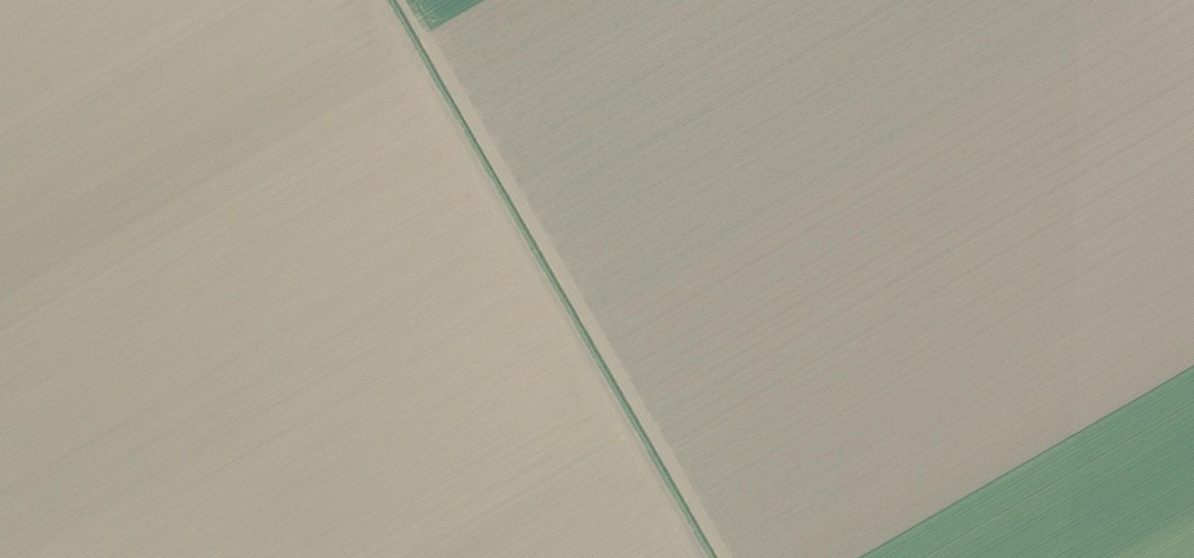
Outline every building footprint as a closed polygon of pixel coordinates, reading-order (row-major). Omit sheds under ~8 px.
[(922,392),(914,396),(918,403),(926,398),(922,392)]
